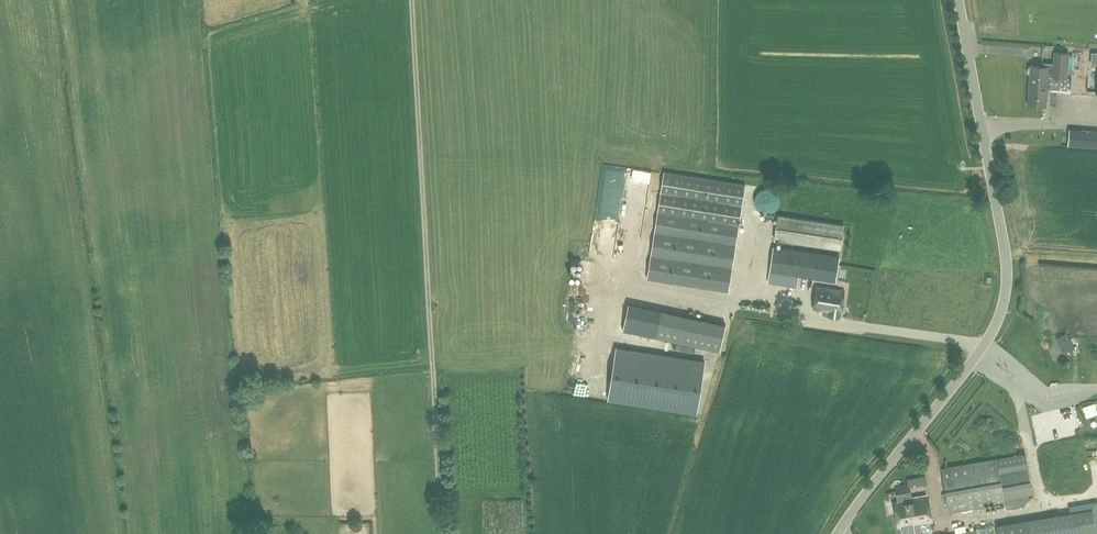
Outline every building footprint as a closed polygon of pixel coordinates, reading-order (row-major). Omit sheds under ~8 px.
[(1041,64),(1030,64),(1027,104),(1046,105),(1048,76),(1052,76),(1052,77),(1067,78),(1069,52),(1053,51),(1052,63),(1041,62),(1041,64)] [(1069,128),(1067,146),(1096,148),(1096,130),(1069,128)] [(601,163),(595,231),(612,232),(616,189),(621,189),(622,183),(643,184),(645,167),(601,163)] [(647,279),(729,291),(745,184),(663,171),(647,279)] [(620,215),(635,216),(635,206),(642,207),(643,190),(622,188),(620,215)] [(779,202),(779,201),(779,199),(779,198),(779,197),(778,195),(777,194),(776,193),(775,192),(774,191),(773,190),(772,189),(770,189),(769,189),(768,188),(766,188),(765,189),(763,189),(762,189),(761,190),(759,191),(758,192),(757,193),(756,194),(756,195),(755,197),(755,198),(754,199),(754,201),(754,202),(755,204),(755,205),(756,207),(756,208),(757,209),(758,210),(759,211),(761,212),(762,212),(763,213),(765,213),(766,213),(768,213),(769,213),(770,213),(772,212),(773,212),(774,211),(775,210),(776,209),(777,208),(778,207),(779,205),(779,204),(779,202)] [(841,250),(844,225),(778,215),(774,240),(841,250)] [(839,257),(773,247),(769,272),(836,282),(839,257)] [(824,315),(840,317),(844,291),(817,287),(813,308),(824,310),(824,315)] [(678,299),(688,299),(688,291),(678,292),(678,299)] [(734,305),(744,307),(745,301),(735,299),(734,305)] [(725,324),(660,310),(655,336),(720,350),(725,324)] [(612,316),(612,330),(624,331),(625,317),(612,316)] [(704,361),(616,347),(608,398),(696,412),(704,361)] [(1052,430),(1065,428),(1063,415),(1050,417),(1052,430)] [(1034,422),(1036,435),(1049,433),(1047,421),(1034,422)] [(1076,448),(1041,450),(1043,483),(1055,482),(1056,489),(1081,487),(1082,497),(1084,497),(1082,460),(1077,460),(1076,448)] [(1033,496),(1025,452),(997,457),(1005,501),(1033,496)] [(941,467),(949,510),(1005,501),(997,457),(941,467)] [(909,483),(896,486),(897,495),(898,495),(898,500),(894,501),(898,527),(902,527),(903,533),(913,533),(912,525),(932,521),(928,495),(912,498),(909,483)] [(1074,533),(1096,533),(1095,524),(1084,525),(1084,524),(1073,526),(1074,528),(1074,533)]
